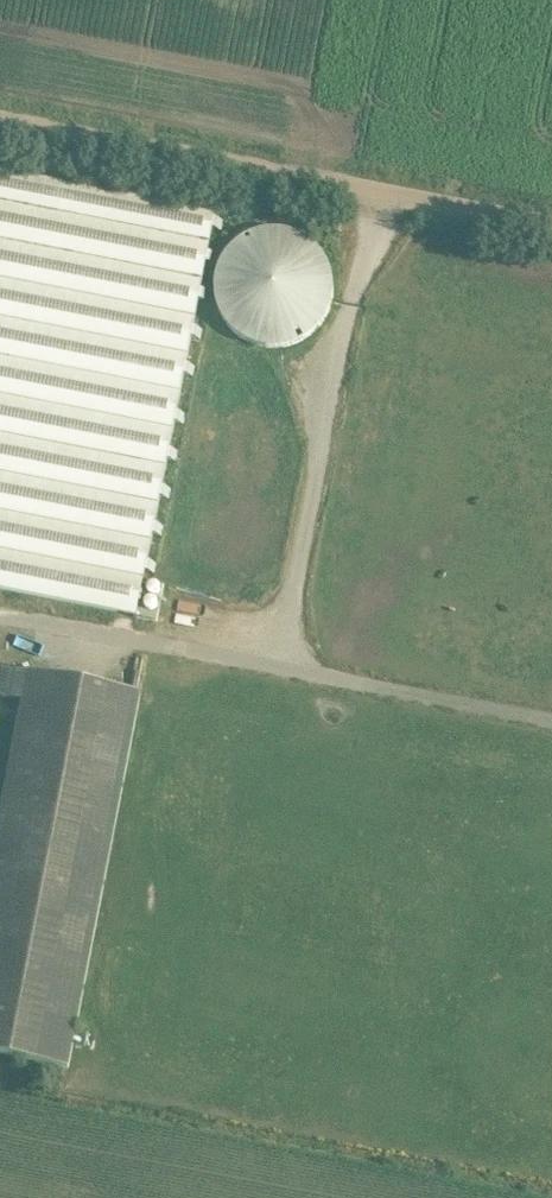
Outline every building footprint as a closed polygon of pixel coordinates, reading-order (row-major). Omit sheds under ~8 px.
[(137,619),(137,618),(157,622),(164,585),(144,582),(217,213),(0,171),(0,592),(137,619)] [(288,246),(267,253),(240,252),(222,258),(220,298),(236,343),(272,345),(323,327),(325,279),(314,247),(288,246)] [(0,847),(0,1055),(68,1068),(73,1044),(86,1047),(89,1032),(75,1029),(140,692),(0,665),(0,696),(23,700),(14,746),(19,747),(0,847)]
